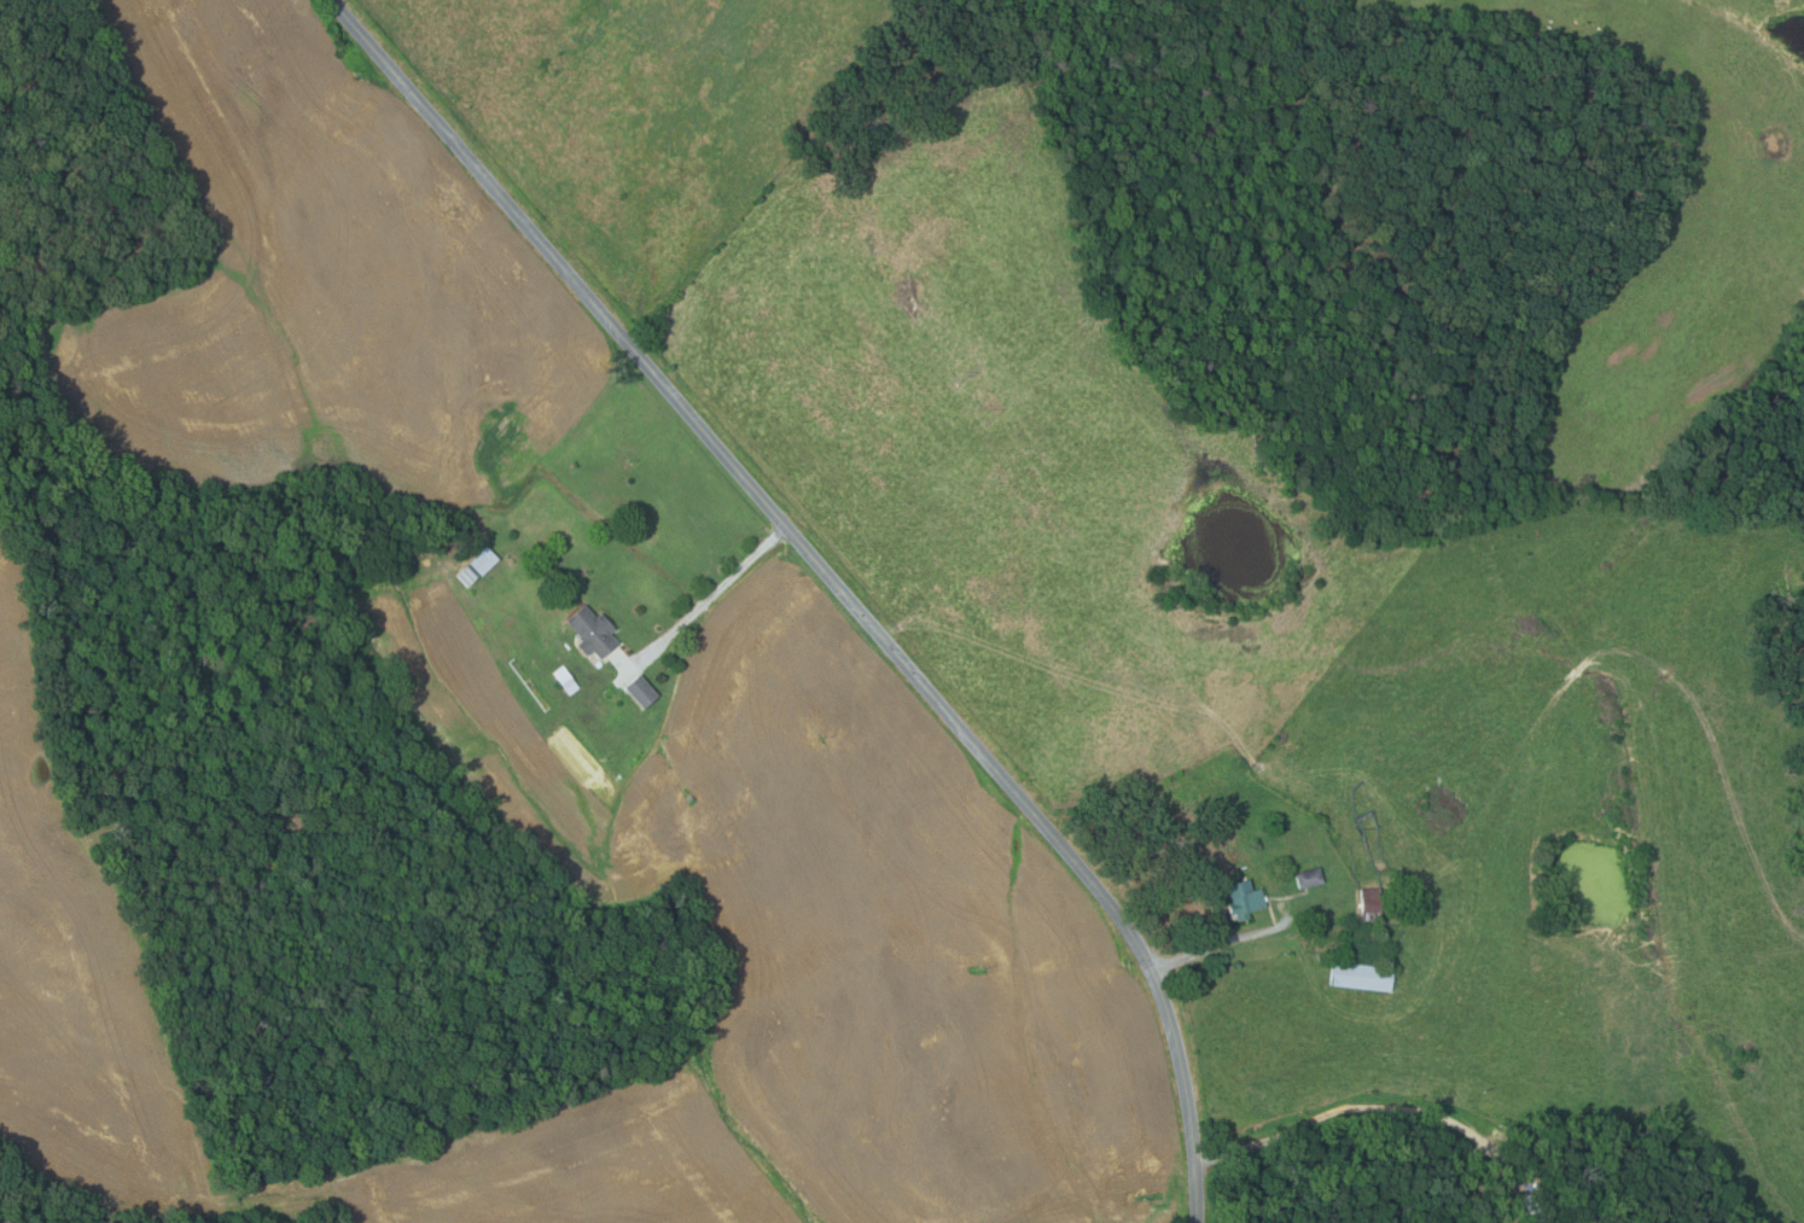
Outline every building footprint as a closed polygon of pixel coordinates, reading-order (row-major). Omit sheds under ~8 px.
[(483,576),(470,563),(488,546),(500,559),(483,576)] [(467,587),(456,575),(469,564),(479,576),(467,587)] [(601,658),(593,650),(587,656),(577,643),(583,639),(568,621),(584,604),(597,617),(601,613),(617,629),(612,634),(619,642),(601,658)] [(563,665),(580,687),(570,694),(553,672),(563,665)] [(646,709),(625,687),(640,672),(661,695),(646,709)] [(1322,867),(1326,883),(1299,889),(1296,873),(1322,867)] [(1239,921),(1236,913),(1233,914),(1230,905),(1234,904),(1229,885),(1251,879),(1253,890),(1263,889),(1268,908),(1249,912),(1251,919),(1239,921)] [(1363,920),(1362,889),(1380,887),(1383,919),(1363,920)] [(1392,992),(1329,985),(1332,961),(1395,968),(1392,992)] [(1534,1193),(1547,1222),(1534,1222),(1523,1198),(1534,1193)]
